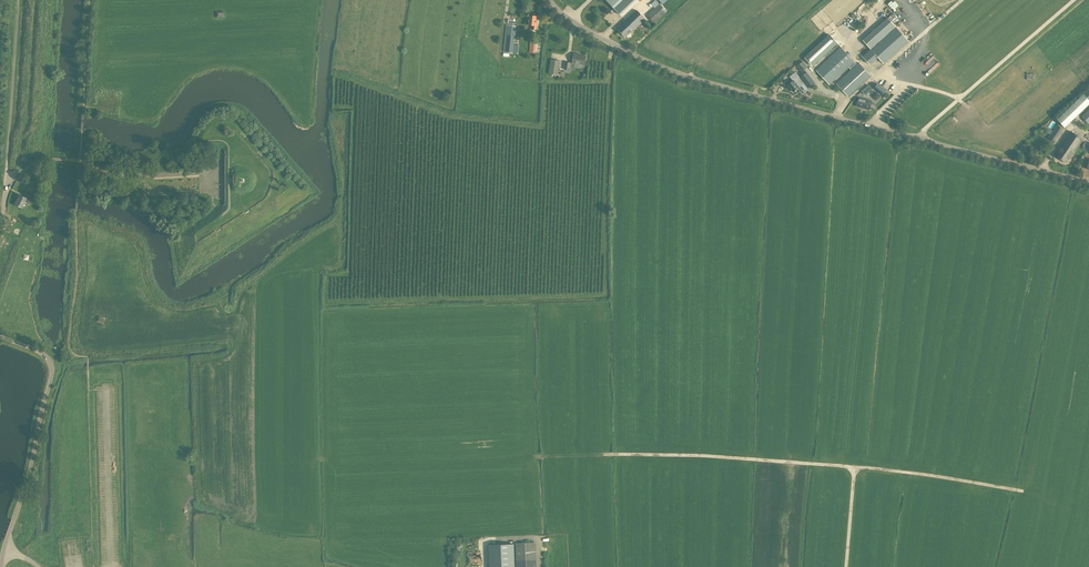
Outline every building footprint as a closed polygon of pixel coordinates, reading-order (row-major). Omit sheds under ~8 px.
[(621,15),(636,0),(607,0),(621,15)] [(879,16),(889,7),(886,3),(876,12),(879,16)] [(660,4),(647,15),(654,23),(667,12),(660,4)] [(890,8),(883,14),(886,18),(893,12),(890,8)] [(636,29),(646,19),(638,10),(618,28),(626,37),(635,28),(636,29)] [(537,22),(537,16),(530,15),(529,25),(533,25),(533,29),(536,30),(537,22)] [(867,44),(871,49),(863,56),(870,63),(878,56),(884,63),(909,40),(896,26),(888,17),(863,40),(867,44)] [(913,29),(907,35),(912,39),(921,30),(915,24),(911,27),(913,29)] [(507,25),(504,52),(513,53),(514,44),(516,26),(507,25)] [(838,43),(829,34),(805,57),(813,66),(838,43)] [(854,61),(841,47),(817,70),(830,84),(848,67),(851,69),(857,63),(854,61)] [(585,65),(586,56),(579,55),(579,54),(574,53),(573,63),(566,62),(564,69),(570,70),(571,65),(575,65),(575,63),(585,65)] [(558,75),(560,61),(551,60),(549,74),(558,75)] [(803,61),(797,66),(801,71),(807,66),(803,61)] [(849,96),(871,75),(859,63),(837,83),(849,96)] [(794,81),(789,85),(794,92),(802,85),(805,83),(800,77),(796,72),(790,77),(794,81)] [(800,77),(805,83),(808,87),(815,82),(807,72),(800,77)] [(886,90),(877,83),(874,88),(883,95),(886,90)] [(869,84),(862,91),(866,95),(873,88),(869,84)] [(1083,94),(1084,94),(1057,119),(1065,127),(1088,104),(1088,89),(1083,94)] [(877,100),(881,96),(877,91),(873,96),(877,100)] [(870,109),(872,100),(859,97),(857,106),(870,109)] [(1055,142),(1064,129),(1059,126),(1059,125),(1058,124),(1049,138),(1055,142)] [(1067,163),(1083,140),(1071,132),(1055,155),(1067,163)] [(28,203),(30,197),(27,196),(26,197),(20,195),(15,204),(22,207),(24,201),(28,203)] [(97,322),(105,325),(107,319),(99,316),(97,322)] [(535,543),(516,544),(517,566),(536,566),(535,543)] [(514,544),(489,545),(490,566),(514,566),(514,544)]
